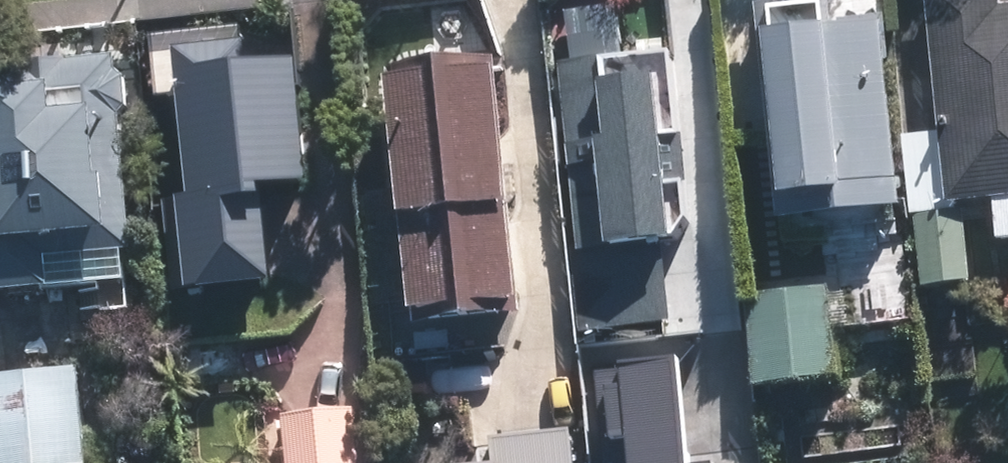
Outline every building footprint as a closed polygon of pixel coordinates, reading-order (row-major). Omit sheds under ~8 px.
[(828,0),(808,0),(766,3),(754,5),(774,222),(896,211),(896,204),(879,23),(831,28),(828,0)] [(1004,0),(930,0),(942,135),(928,136),(904,139),(904,140),(912,219),(919,219),(927,283),(960,279),(973,278),(966,208),(958,208),(958,206),(958,201),(996,195),(1000,237),(1007,236),(1007,1),(1004,2),(1004,0)] [(705,41),(703,12),(633,19),(633,25),(635,47),(624,48),(617,49),(617,45),(574,49),(574,52),(577,90),(583,89),(595,218),(625,215),(627,233),(658,229),(659,235),(659,244),(688,242),(687,233),(687,227),(710,226),(725,224),(709,39),(705,41)] [(36,286),(50,285),(48,261),(48,255),(117,249),(134,248),(122,112),(131,103),(129,79),(118,70),(116,52),(0,63),(0,290),(36,286)] [(180,286),(256,278),(271,277),(262,193),(267,193),(266,181),(288,178),(307,177),(296,60),(238,66),(239,77),(239,81),(219,84),(184,88),(185,101),(196,197),(177,200),(171,200),(171,204),(180,286)] [(509,312),(483,60),(391,69),(379,70),(380,85),(370,86),(383,212),(362,215),(373,308),(395,306),(396,318),(404,318),(405,325),(510,315),(509,312)] [(756,383),(832,374),(839,374),(829,284),(747,293),(747,297),(756,383)] [(595,407),(639,403),(653,402),(644,299),(586,303),(586,306),(595,407)] [(80,367),(0,373),(0,462),(88,462),(80,367)] [(359,412),(299,418),(287,419),(291,462),(379,462),(376,422),(360,424),(359,412)] [(572,432),(492,438),(494,462),(574,462),(572,432)]
